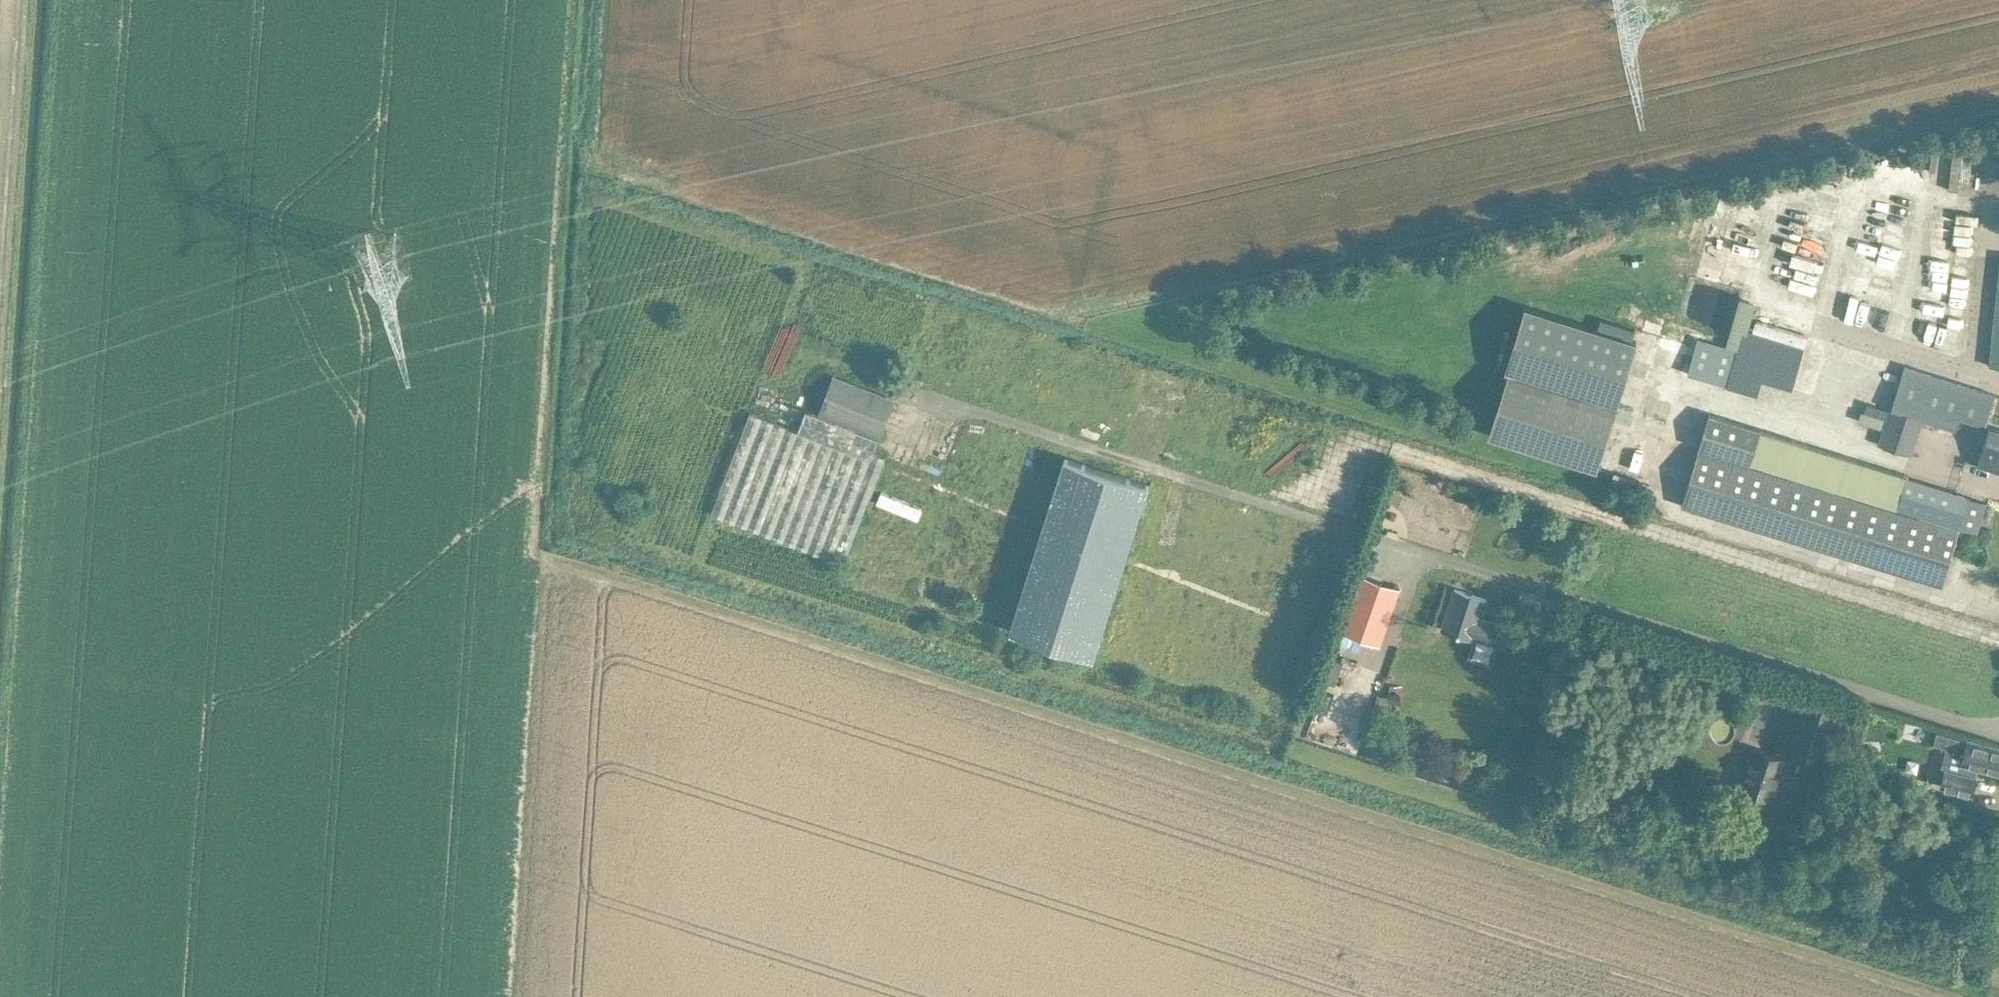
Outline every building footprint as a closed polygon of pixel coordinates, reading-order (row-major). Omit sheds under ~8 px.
[(1979,173),(1998,174),(1998,156),(1998,151),(1980,150),(1979,173)] [(1950,152),(1947,185),(1966,186),(1969,154),(1950,152)] [(1902,163),(1901,194),(1932,196),(1933,164),(1902,163)] [(1818,254),(1823,231),(1793,224),(1790,235),(1805,238),(1802,250),(1818,254)] [(1871,224),(1864,253),(1877,256),(1885,227),(1871,224)] [(1952,250),(1953,227),(1936,225),(1935,248),(1952,250)] [(1889,227),(1887,236),(1906,242),(1909,233),(1889,227)] [(1884,247),(1882,257),(1899,261),(1902,252),(1884,247)] [(1948,298),(1947,309),(1963,310),(1964,290),(1948,289),(1950,258),(1933,257),(1931,297),(1948,298)] [(1878,273),(1868,313),(1856,310),(1850,334),(1861,336),(1864,326),(1874,329),(1881,303),(1882,304),(1889,276),(1878,273)] [(1990,366),(1998,367),(1998,278),(1990,366)] [(1746,285),(1727,346),(1738,350),(1727,386),(1758,395),(1763,381),(1793,390),(1805,349),(1741,329),(1754,287),(1746,285)] [(1762,302),(1758,313),(1781,322),(1786,311),(1762,302)] [(1598,470),(1618,405),(1638,341),(1527,306),(1507,370),(1509,371),(1489,436),(1598,470)] [(1922,324),(1941,329),(1944,314),(1926,309),(1922,324)] [(1944,328),(1942,337),(1924,333),(1919,356),(1952,363),(1956,344),(1955,344),(1958,331),(1944,328)] [(1681,363),(1686,345),(1661,338),(1656,356),(1681,363)] [(1694,374),(1718,382),(1726,359),(1701,350),(1694,374)] [(1996,394),(1905,366),(1880,443),(1912,454),(1923,418),(1956,428),(1960,417),(1985,426),(1996,394)] [(751,412),(712,513),(832,559),(834,555),(846,560),(885,458),(874,453),(880,438),(896,399),(834,374),(819,413),(807,409),(799,431),(751,412)] [(1969,497),(1950,491),(1907,478),(1907,476),(1710,415),(1681,505),(1942,585),(1960,528),(1979,533),(1988,503),(1969,497)] [(1991,427),(1977,466),(1998,473),(1998,430),(1991,427)] [(1065,458),(1010,632),(1094,659),(1150,485),(1065,458)] [(1364,575),(1345,632),(1381,644),(1401,588),(1364,575)] [(1475,637),(1505,647),(1511,628),(1481,618),(1487,599),(1454,589),(1442,629),(1474,639),(1475,637)] [(1359,685),(1330,676),(1325,692),(1355,700),(1359,685)] [(1741,791),(1748,793),(1750,800),(1759,802),(1765,799),(1772,801),(1781,775),(1784,776),(1790,759),(1785,757),(1790,745),(1822,755),(1831,727),(1837,708),(1808,699),(1799,725),(1786,720),(1775,753),(1756,747),(1741,791)] [(1935,740),(1934,744),(1947,748),(1942,767),(1945,768),(1941,785),(1972,793),(1976,777),(1973,777),(1976,766),(1998,772),(1998,748),(1937,732),(1935,740)] [(1862,770),(1877,769),(1876,751),(1861,752),(1862,770)]
